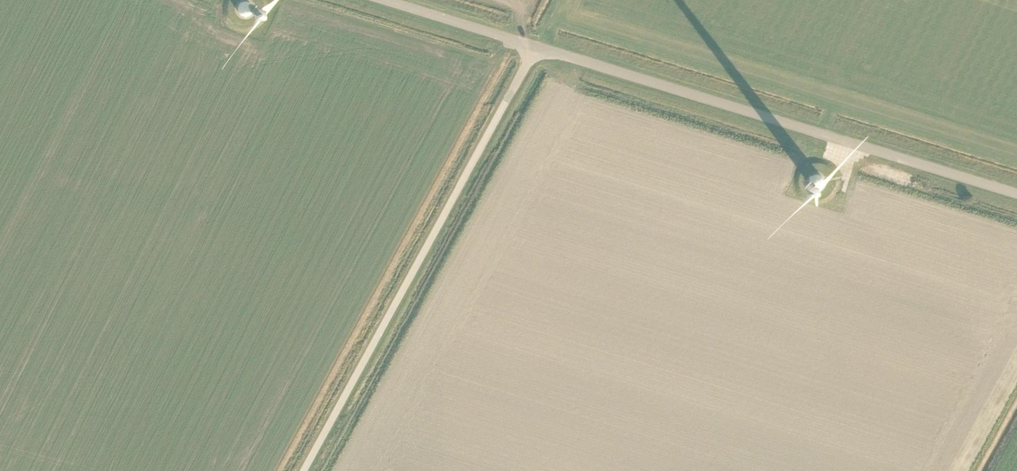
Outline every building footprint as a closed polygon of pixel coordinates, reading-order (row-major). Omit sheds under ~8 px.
[(238,7),(238,8),(238,10),(238,11),(238,12),(239,13),(240,14),(241,15),(242,16),(243,16),(244,16),(245,16),(246,16),(248,16),(249,16),(250,15),(251,14),(252,13),(253,12),(253,11),(253,10),(253,9),(253,8),(253,7),(253,6),(252,5),(251,4),(251,3),(250,2),(249,2),(248,1),(247,1),(246,1),(245,1),(244,1),(243,2),(242,2),(241,3),(240,3),(239,4),(239,5),(238,6),(238,7)] [(809,181),(809,183),(809,184),(810,185),(810,186),(811,187),(812,188),(813,189),(814,189),(815,190),(816,190),(818,190),(819,190),(820,189),(821,189),(822,188),(822,187),(823,187),(824,186),(824,185),(824,184),(825,182),(824,181),(824,180),(824,179),(823,178),(823,177),(822,176),(821,176),(820,175),(819,175),(818,175),(817,175),(816,175),(814,175),(813,175),(812,176),(812,177),(811,177),(810,178),(810,179),(809,180),(809,181)]
